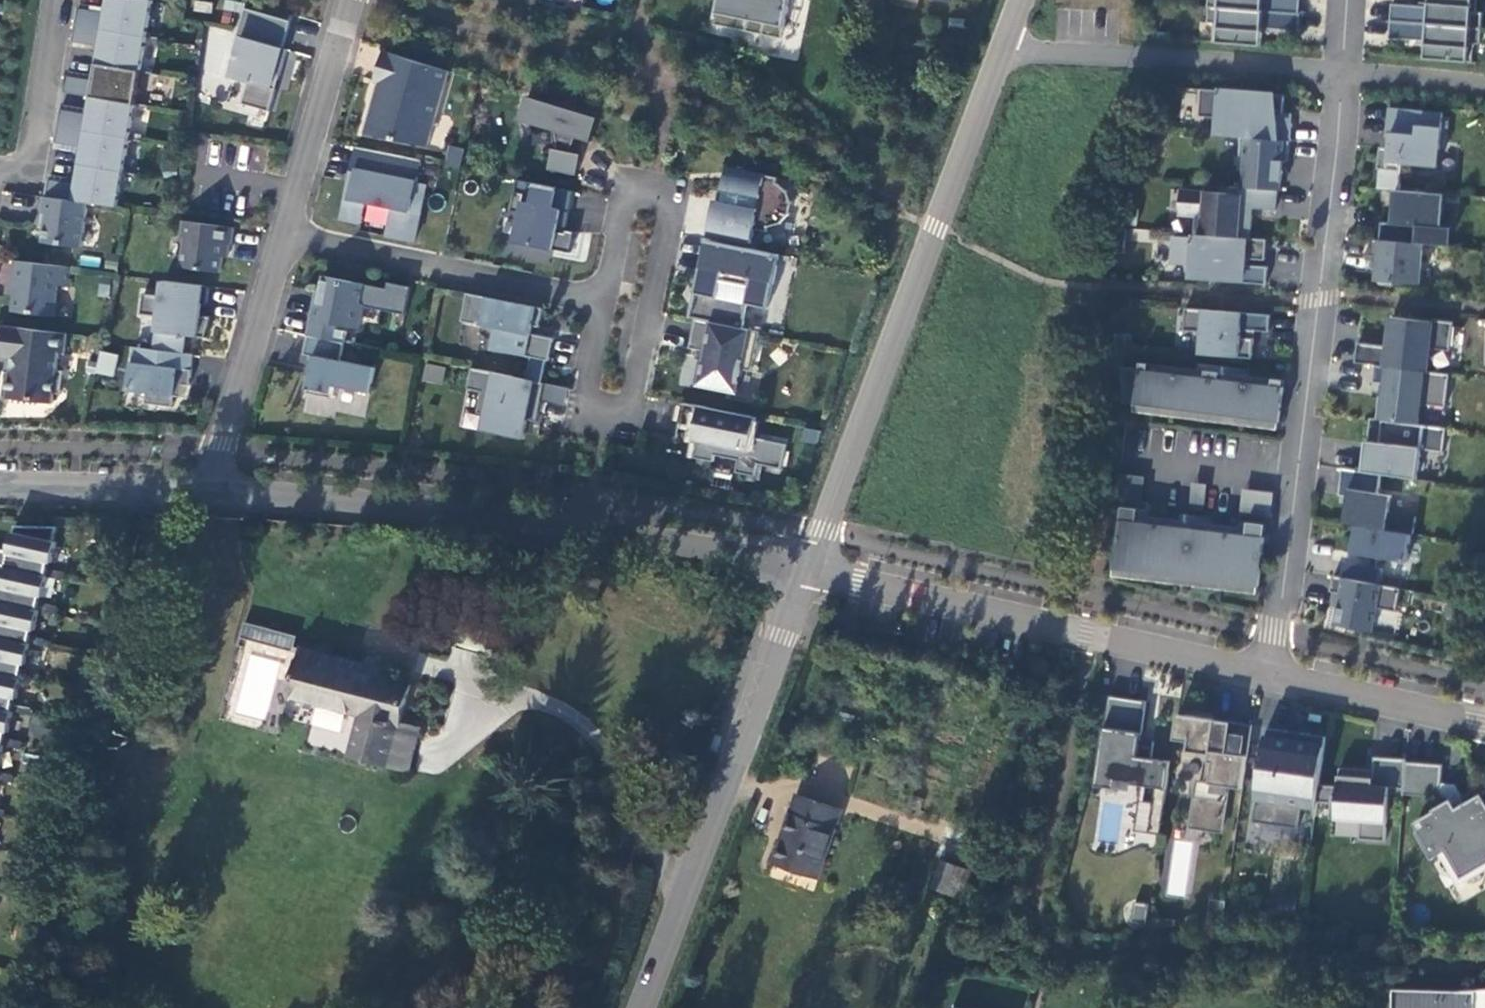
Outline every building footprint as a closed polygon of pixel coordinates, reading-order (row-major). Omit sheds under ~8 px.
[(142,0),(108,0),(106,14),(79,10),(79,9),(78,9),(72,43),(73,43),(74,42),(100,47),(94,82),(67,77),(68,76),(66,76),(63,93),(92,98),(88,115),(62,111),(62,110),(61,110),(55,144),(56,144),(56,143),(83,148),(76,185),(50,181),(50,180),(49,180),(46,197),(88,203),(119,208),(154,1),(142,0)] [(715,26),(783,41),(786,29),(794,31),(801,0),(720,0),(715,26)] [(1300,13),(1301,0),(1210,0),(1210,5),(1211,5),(1300,13)] [(1478,0),(1431,0),(1429,12),(1421,12),(1421,6),(1393,4),(1392,20),(1483,29),(1484,13),(1477,12),(1478,0)] [(208,14),(209,3),(198,2),(196,12),(208,14)] [(1300,13),(1211,5),(1209,21),(1216,22),(1214,40),(1262,45),(1264,21),(1273,22),(1272,27),(1300,30),(1301,13),(1300,13)] [(249,84),(243,105),(271,113),(277,91),(273,89),(277,77),(281,78),(289,51),(285,50),(292,22),(247,9),(234,55),(239,57),(232,79),(249,84)] [(1483,29),(1392,20),(1391,37),(1418,40),(1419,35),(1428,36),(1426,58),(1473,63),(1475,44),(1482,45),(1483,29)] [(366,135),(429,148),(451,73),(385,52),(376,83),(381,84),(366,135)] [(1284,95),(1201,89),(1199,116),(1219,118),(1218,136),(1241,137),(1290,141),(1291,124),(1273,123),(1273,115),(1282,115),(1284,95)] [(521,121),(556,132),(559,151),(554,150),(550,171),(578,177),(582,156),(571,154),(576,139),(592,143),(599,119),(529,97),(521,121)] [(1449,115),(1394,110),(1392,135),(1398,136),(1397,150),(1388,149),(1383,191),(1399,192),(1406,193),(1409,166),(1443,169),(1449,115)] [(1290,141),(1241,137),(1238,170),(1243,170),(1242,187),(1277,190),(1281,190),(1283,161),(1288,162),(1290,141)] [(451,147),(447,167),(462,170),(466,150),(451,147)] [(418,185),(423,162),(357,149),(353,171),(358,172),(355,183),(351,182),(343,221),(362,225),(367,203),(395,209),(389,238),(416,244),(428,187),(418,185)] [(780,180),(728,169),(723,192),(728,193),(726,204),(716,202),(709,236),(752,245),(756,231),(769,234),(769,229),(784,224),(791,215),(793,204),(788,192),(779,185),(780,180)] [(554,251),(573,255),(578,235),(566,232),(577,194),(519,182),(513,214),(518,214),(512,245),(553,255),(554,251)] [(1229,193),(1181,189),(1179,214),(1197,216),(1195,234),(1197,234),(1250,238),(1251,216),(1242,215),(1242,208),(1275,210),(1277,190),(1242,187),(1230,187),(1229,193)] [(1406,193),(1399,192),(1397,223),(1383,222),(1382,240),(1425,244),(1452,246),(1453,228),(1443,227),(1445,196),(1406,193)] [(47,214),(43,243),(81,248),(88,203),(46,197),(45,197),(43,213),(47,214)] [(186,240),(182,268),(222,274),(224,258),(229,259),(231,246),(233,246),(236,229),(185,222),(182,239),(186,240)] [(1250,238),(1197,234),(1197,239),(1172,237),(1171,262),(1194,264),(1193,279),(1266,285),(1267,267),(1244,265),(1244,259),(1265,261),(1266,239),(1250,238)] [(1382,240),(1373,239),(1372,255),(1382,256),(1381,266),(1380,266),(1379,281),(1383,285),(1396,286),(1396,282),(1422,284),(1425,244),(1382,240)] [(781,255),(707,241),(692,320),(697,321),(744,330),(750,306),(771,310),(781,255)] [(71,268),(15,261),(12,284),(16,284),(12,312),(53,317),(57,286),(69,287),(71,268)] [(361,305),(365,286),(325,277),(320,305),(316,304),(309,336),(346,344),(349,328),(360,330),(365,306),(361,305)] [(210,288),(165,282),(162,297),(147,295),(145,317),(161,318),(156,351),(185,355),(187,337),(206,339),(213,318),(204,318),(205,306),(209,306),(210,288)] [(550,362),(555,340),(526,334),(528,326),(540,329),(544,310),(468,295),(462,323),(498,330),(494,351),(533,359),(528,381),(543,384),(548,362),(550,362)] [(1270,315),(1185,308),(1184,331),(1201,332),(1199,354),(1252,358),(1253,338),(1241,338),(1241,330),(1269,332),(1270,315)] [(1432,322),(1391,316),(1387,346),(1358,342),(1355,363),(1375,365),(1427,371),(1430,348),(1450,350),(1453,322),(1432,319),(1432,322)] [(744,330),(697,321),(691,349),(706,353),(705,361),(700,361),(695,386),(739,394),(744,370),(752,373),(760,333),(744,330)] [(0,326),(0,330),(0,356),(11,357),(9,372),(5,372),(2,398),(52,404),(53,394),(60,395),(63,372),(56,371),(58,353),(64,353),(67,334),(0,326)] [(346,344),(309,336),(305,356),(315,358),(308,394),(333,400),(336,387),(371,395),(376,369),(342,362),(346,344)] [(185,386),(191,387),(195,356),(185,355),(156,351),(135,349),(134,364),(132,364),(129,390),(149,392),(148,403),(175,406),(176,395),(184,396),(185,386)] [(94,374),(113,377),(117,354),(99,351),(94,374)] [(422,379),(440,384),(444,368),(426,363),(422,379)] [(1140,369),(1121,366),(1123,402),(1134,404),(1134,402),(1136,402),(1135,411),(1279,429),(1284,387),(1282,387),(1283,380),(1226,373),(1227,367),(1199,364),(1199,370),(1141,363),(1140,369)] [(1427,371),(1375,365),(1373,382),(1385,383),(1384,398),(1379,396),(1376,419),(1382,419),(1419,424),(1421,403),(1446,406),(1449,374),(1427,371)] [(484,432),(524,440),(529,413),(540,415),(546,384),(543,384),(528,381),(472,370),(468,390),(482,393),(478,414),(488,416),(484,432)] [(758,419),(683,405),(680,425),(705,429),(702,440),(700,440),(696,459),(715,463),(716,457),(740,462),(738,474),(757,478),(760,465),(784,470),(788,446),(754,440),(758,419)] [(1419,424),(1382,419),(1379,443),(1366,441),(1363,471),(1381,474),(1417,479),(1421,449),(1443,452),(1446,428),(1419,424)] [(1356,525),(1411,534),(1413,534),(1416,517),(1389,512),(1391,495),(1378,493),(1381,474),(1363,471),(1343,468),(1340,488),(1348,489),(1344,523),(1356,525)] [(1145,480),(1119,476),(1117,499),(1142,502),(1145,480)] [(1207,487),(1193,486),(1190,508),(1204,510),(1207,487)] [(1273,495),(1243,492),(1241,514),(1270,518),(1273,495)] [(1146,509),(1122,506),(1114,576),(1258,593),(1266,523),(1240,521),(1240,526),(1189,520),(1190,514),(1183,514),(1182,519),(1145,515),(1146,509)] [(1411,534),(1356,525),(1351,553),(1407,562),(1411,534)] [(16,526),(15,533),(14,533),(11,546),(10,552),(0,550),(0,566),(5,567),(1,586),(0,586),(0,766),(1,767),(6,746),(5,745),(8,732),(10,733),(15,712),(13,711),(16,698),(19,699),(23,678),(22,678),(25,664),(27,665),(32,644),(30,644),(33,630),(36,631),(40,610),(39,610),(42,597),(44,597),(49,576),(48,576),(51,562),(53,563),(58,542),(55,542),(58,527),(16,526)] [(1384,568),(1344,561),(1342,577),(1382,584),(1384,568)] [(1342,577),(1334,575),(1330,591),(1340,593),(1334,625),(1372,632),(1378,608),(1396,611),(1401,588),(1382,584),(1342,577)] [(298,637),(245,623),(242,639),(301,655),(303,649),(296,647),(298,637)] [(301,655),(290,696),(361,715),(350,755),(409,770),(420,728),(401,723),(411,684),(362,672),(364,665),(303,649),(301,655)] [(1147,701),(1109,695),(1097,778),(1156,787),(1153,802),(1140,800),(1135,831),(1161,835),(1172,761),(1152,758),(1153,746),(1140,744),(1147,701)] [(1216,719),(1184,714),(1182,731),(1191,732),(1189,747),(1210,750),(1209,762),(1213,762),(1210,782),(1199,780),(1192,826),(1221,831),(1228,786),(1243,788),(1253,725),(1229,722),(1228,732),(1215,730),(1216,719)] [(1288,730),(1268,727),(1253,821),(1298,828),(1302,803),(1317,805),(1317,801),(1319,784),(1327,736),(1301,732),(1299,742),(1287,740),(1288,730)] [(1339,785),(1319,784),(1317,801),(1337,803),(1336,818),(1361,819),(1359,838),(1386,840),(1389,794),(1404,796),(1404,793),(1406,761),(1406,759),(1374,756),(1373,777),(1366,777),(1366,769),(1340,767),(1339,785)] [(1406,761),(1404,793),(1447,797),(1451,805),(1428,819),(1427,817),(1417,822),(1417,835),(1431,860),(1445,851),(1459,875),(1484,860),(1484,803),(1476,788),(1463,795),(1457,783),(1435,782),(1437,763),(1406,761)] [(797,794),(775,862),(819,877),(842,809),(797,794)] [(933,888),(962,898),(971,869),(942,860),(933,888)] [(1389,988),(1389,1007),(1484,1007),(1484,990),(1389,988)]
